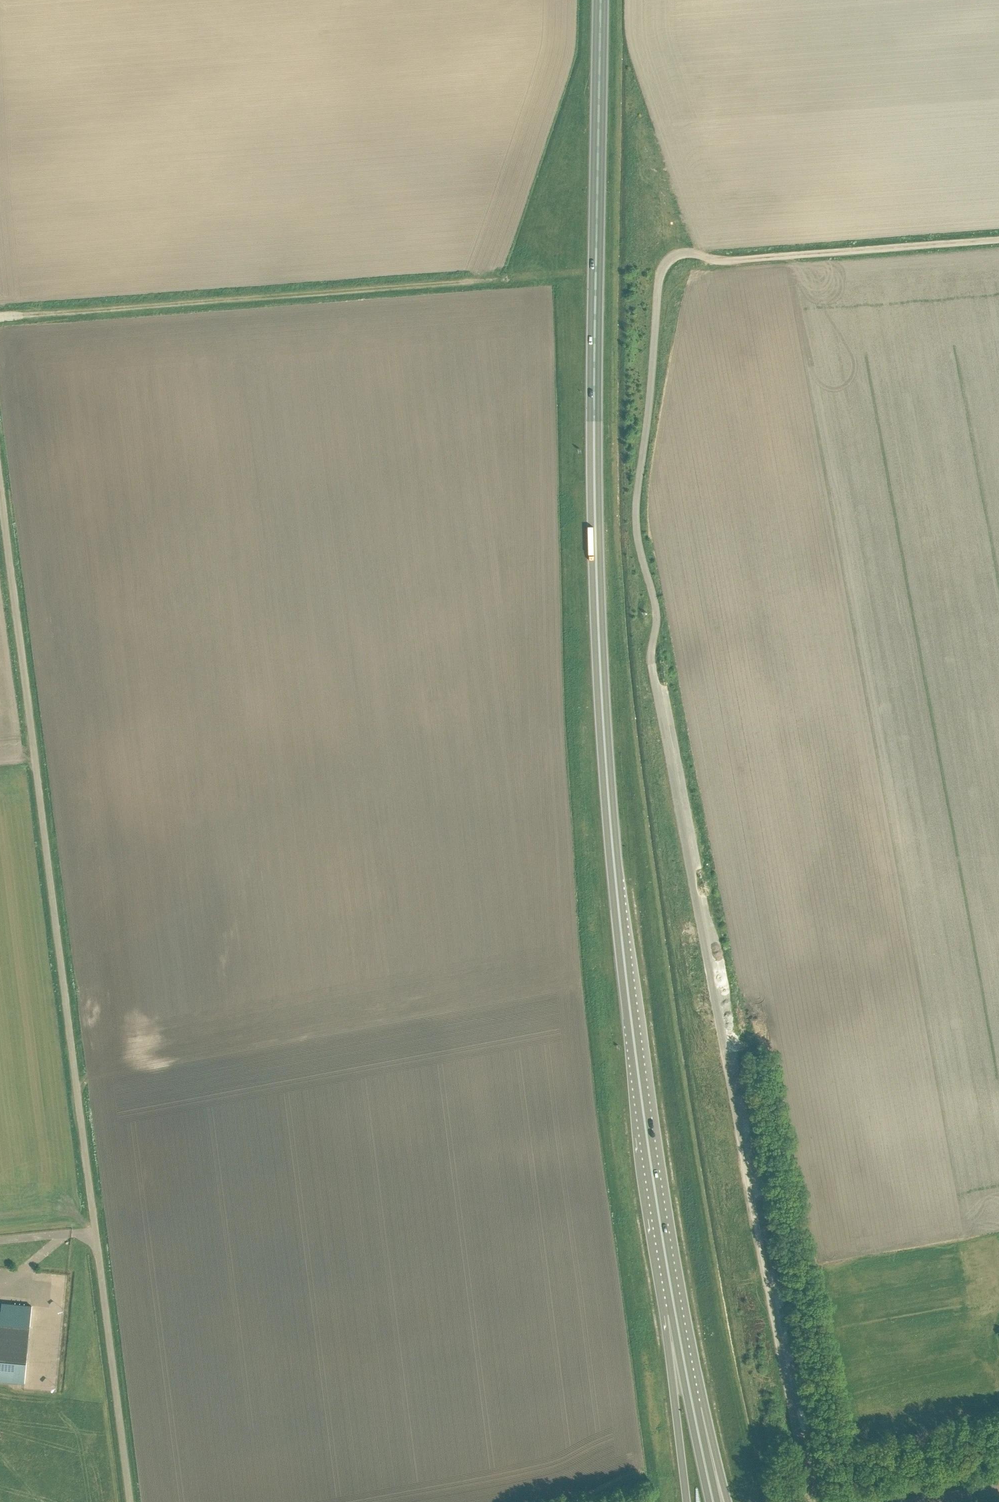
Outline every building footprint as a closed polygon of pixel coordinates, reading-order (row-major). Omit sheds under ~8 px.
[(25,1375),(31,1314),(0,1311),(0,1373),(25,1375)]
